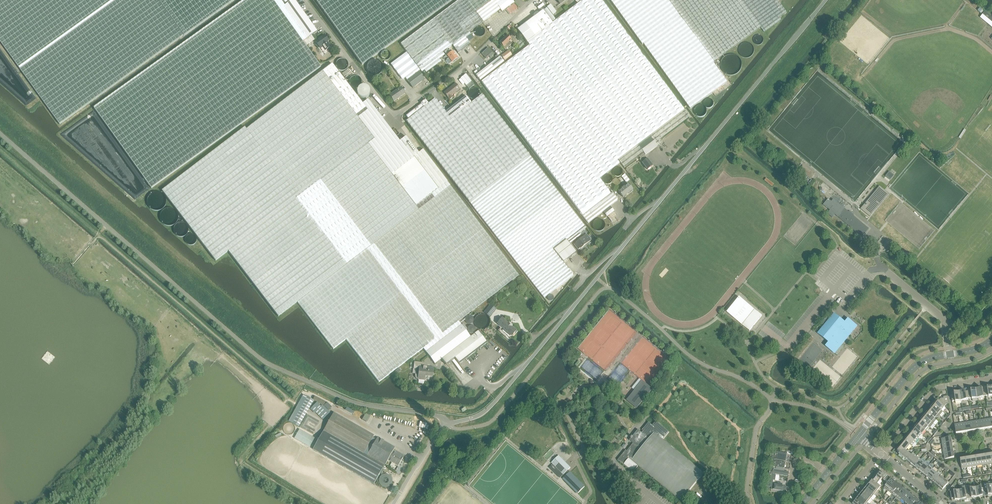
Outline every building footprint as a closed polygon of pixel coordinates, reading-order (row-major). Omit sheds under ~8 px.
[(59,125),(183,36),(184,36),(197,26),(234,0),(0,0),(0,42),(59,125)] [(303,42),(273,0),(245,0),(188,41),(94,108),(119,144),(151,188),(237,127),(321,67),(306,46),(303,42)] [(303,42),(305,40),(312,36),(318,32),(295,0),(293,0),(284,6),(280,0),(273,0),(303,42)] [(362,65),(453,0),(315,0),(362,65)] [(484,22),(476,11),(468,0),(461,0),(401,45),(422,72),(424,70),(426,73),(441,61),(439,59),(444,55),(442,53),(452,45),(464,37),(484,22)] [(476,11),(492,0),(468,0),(476,11)] [(512,0),(492,0),(476,11),(484,22),(500,10),(502,12),(514,3),(512,0)] [(482,82),(525,140),(582,216),(610,194),(599,179),(619,164),(617,161),(618,160),(684,110),(679,103),(666,87),(642,55),(641,53),(601,0),(584,0),(582,2),(578,4),(553,24),(527,43),(529,46),(482,82)] [(643,46),(644,45),(691,110),(728,83),(714,64),(714,63),(713,62),(712,60),(693,34),(683,20),(668,0),(610,0),(643,46)] [(683,20),(693,34),(712,60),(713,62),(750,35),(759,28),(748,13),(739,0),(668,0),(683,20)] [(748,13),(759,28),(761,27),(763,31),(780,19),(778,16),(786,11),(778,0),(739,0),(748,13)] [(517,30),(527,43),(553,24),(543,10),(538,14),(537,13),(535,14),(533,16),(534,17),(517,30)] [(985,12),(980,18),(991,27),(991,18),(985,12)] [(465,38),(464,37),(452,45),(458,53),(470,44),(468,42),(473,38),(470,34),(465,38)] [(325,51),(331,47),(327,42),(329,42),(324,35),(315,42),(320,49),(322,47),(325,51)] [(515,44),(518,42),(512,35),(510,38),(507,35),(499,43),(504,48),(505,50),(513,43),(515,44)] [(305,40),(303,42),(306,46),(315,40),(312,36),(305,40)] [(518,42),(515,44),(520,49),(524,45),(520,40),(518,42)] [(444,52),(449,58),(447,60),(447,61),(449,63),(450,64),(452,62),(452,63),(458,58),(453,52),(452,52),(450,49),(447,52),(446,51),(444,52)] [(494,55),(492,53),(488,49),(482,54),(486,58),(488,56),(490,58),(494,55)] [(505,61),(512,55),(508,51),(501,56),(505,61)] [(413,88),(425,80),(419,72),(419,71),(406,53),(391,65),(402,80),(405,78),(413,88)] [(477,70),(474,72),(476,76),(477,75),(480,81),(481,81),(504,62),(500,57),(499,58),(498,58),(497,59),(488,66),(479,73),(477,70)] [(332,64),(323,72),(356,116),(366,108),(363,104),(332,64)] [(245,128),(162,191),(216,261),(228,251),(250,280),(278,317),(297,302),(357,256),(450,185),(423,150),(421,152),(419,153),(416,150),(406,137),(400,142),(387,126),(385,123),(380,117),(368,100),(363,104),(366,108),(356,116),(323,72),(246,130),(245,128)] [(474,86),(470,80),(466,75),(461,79),(469,90),(474,86)] [(451,96),(460,89),(456,84),(444,93),(449,100),(453,98),(451,96)] [(359,86),(359,98),(369,98),(369,86),(359,86)] [(393,101),(404,94),(400,88),(389,95),(393,101)] [(406,121),(460,191),(473,208),(476,212),(544,298),(573,275),(564,263),(563,262),(561,260),(554,250),(566,240),(570,244),(578,237),(580,236),(579,234),(586,228),(584,226),(533,160),(481,95),(478,97),(476,99),(471,103),(450,119),(445,112),(442,107),(435,98),(428,104),(425,100),(420,103),(421,104),(423,107),(409,119),(406,121)] [(465,97),(445,112),(450,119),(471,103),(465,97)] [(684,110),(618,160),(624,168),(639,157),(641,155),(644,153),(645,155),(646,155),(657,146),(660,144),(658,141),(689,117),(684,110)] [(643,157),(641,155),(639,157),(640,159),(640,160),(647,170),(652,166),(645,156),(643,157)] [(815,176),(804,166),(800,171),(811,180),(815,176)] [(889,172),(886,176),(890,180),(894,176),(889,172)] [(619,178),(624,184),(630,179),(625,174),(619,178)] [(774,185),(766,178),(765,181),(772,187),(774,185)] [(357,256),(297,302),(333,349),(346,340),(379,382),(423,349),(435,364),(439,361),(441,359),(446,366),(455,359),(459,365),(469,357),(487,343),(478,331),(470,337),(458,322),(519,275),(450,186),(450,185),(357,256)] [(623,197),(632,190),(628,185),(619,192),(623,197)] [(864,204),(861,209),(865,213),(870,217),(889,194),(885,191),(884,191),(880,187),(871,199),(871,198),(865,205),(864,204)] [(610,194),(582,216),(588,223),(618,201),(618,200),(612,193),(610,194)] [(607,217),(614,211),(610,207),(603,212),(607,217)] [(605,226),(605,223),(604,222),(604,221),(603,220),(602,220),(599,219),(598,219),(597,220),(596,220),(595,221),(594,222),(593,223),(593,224),(593,225),(593,227),(593,228),(594,230),(596,231),(598,232),(599,232),(600,232),(601,231),(602,231),(603,230),(604,229),(605,228),(605,227),(605,226)] [(585,245),(591,240),(586,234),(576,242),(577,243),(573,245),(577,250),(581,248),(585,245)] [(566,240),(554,250),(561,260),(563,262),(576,252),(570,244),(566,240)] [(739,297),(727,313),(750,331),(762,316),(739,297)] [(490,304),(483,312),(490,318),(497,309),(490,304)] [(490,322),(489,320),(489,319),(488,317),(487,316),(486,315),(484,314),(482,313),(480,313),(479,314),(477,314),(476,315),(475,316),(474,318),(473,319),(473,321),(473,322),(473,324),(473,326),(474,327),(475,328),(477,329),(478,330),(480,330),(482,330),(483,330),(484,330),(486,329),(487,328),(488,327),(489,325),(489,324),(490,322)] [(835,353),(857,326),(848,319),(845,323),(834,313),(817,333),(829,342),(826,346),(835,353)] [(510,337),(511,335),(512,336),(516,330),(502,318),(497,324),(504,329),(503,331),(510,337)] [(419,369),(419,375),(415,375),(415,376),(415,377),(416,378),(417,379),(418,379),(424,380),(424,379),(425,380),(426,380),(427,379),(428,378),(428,377),(432,377),(433,368),(423,367),(423,363),(415,362),(414,368),(419,369)] [(643,381),(627,400),(637,408),(652,389),(643,381)] [(986,396),(985,389),(982,390),(981,388),(976,389),(977,398),(983,397),(983,396),(986,396)] [(977,398),(976,389),(970,390),(971,391),(968,392),(969,399),(972,398),(972,399),(977,398)] [(969,399),(968,392),(965,392),(965,390),(959,391),(961,401),(966,400),(966,399),(969,399)] [(961,401),(959,391),(954,392),(954,394),(951,395),(952,401),(955,401),(955,402),(956,404),(961,403),(961,401)] [(949,404),(948,396),(943,397),(943,398),(940,399),(938,401),(937,400),(934,404),(941,411),(946,404),(949,404)] [(299,427),(314,400),(307,397),(293,423),(299,427)] [(330,412),(322,405),(321,406),(317,402),(311,408),(323,420),(330,412)] [(941,411),(934,404),(930,408),(940,416),(943,412),(941,411)] [(940,416),(930,408),(927,412),(935,418),(939,417),(940,416)] [(323,431),(313,449),(374,484),(384,466),(367,456),(367,455),(364,453),(374,435),(334,412),(323,431)] [(368,422),(372,414),(367,412),(363,420),(368,422)] [(935,418),(927,412),(924,416),(933,424),(937,420),(935,418)] [(315,431),(308,427),(305,425),(308,419),(317,425),(319,421),(307,415),(300,427),(313,434),(315,431)] [(933,424),(924,416),(921,420),(928,426),(930,428),(933,424)] [(928,426),(921,420),(917,424),(925,430),(928,426)] [(704,474),(663,440),(669,432),(656,421),(652,426),(649,423),(644,429),(645,430),(642,433),(638,430),(632,437),(632,436),(631,438),(629,441),(633,444),(627,451),(626,451),(618,461),(620,463),(632,473),(638,466),(681,501),(704,474)] [(925,430),(917,424),(914,428),(922,434),(925,430)] [(922,434),(914,428),(911,432),(918,438),(922,434)] [(295,438),(311,447),(312,444),(314,445),(318,438),(299,429),(295,438)] [(918,438),(911,432),(908,436),(915,442),(918,438)] [(915,442),(908,436),(904,440),(910,445),(912,446),(915,442)] [(388,460),(393,452),(395,447),(377,437),(367,455),(385,465),(388,460)] [(905,451),(910,445),(904,440),(898,448),(899,449),(897,451),(905,451)] [(398,466),(403,457),(399,455),(400,453),(397,451),(395,453),(393,452),(388,460),(398,466)] [(907,461),(911,455),(905,451),(897,451),(899,453),(899,454),(907,461)] [(911,464),(917,457),(912,453),(911,455),(907,461),(911,464)] [(556,459),(552,463),(564,475),(565,476),(564,478),(563,479),(568,484),(578,494),(582,489),(585,487),(584,486),(579,481),(575,477),(570,472),(568,470),(571,468),(559,456),(556,459)] [(915,467),(921,460),(917,457),(911,464),(915,467)] [(919,471),(925,463),(926,462),(925,461),(923,458),(922,459),(922,458),(921,460),(915,467),(919,471)] [(923,474),(929,466),(930,465),(930,464),(927,462),(926,462),(925,463),(919,471),(923,474)] [(927,477),(933,470),(934,468),(933,467),(931,465),(930,465),(929,466),(923,474),(927,477)] [(930,480),(937,473),(933,470),(927,477),(930,480)] [(930,480),(934,484),(940,476),(942,474),(938,471),(937,473),(930,480)] [(891,479),(882,472),(881,474),(882,479),(887,483),(891,479)] [(882,479),(881,474),(880,473),(873,481),(877,485),(882,479)] [(938,487),(944,479),(940,476),(934,484),(938,487)] [(887,491),(895,483),(892,481),(893,479),(892,478),(891,479),(887,483),(883,488),(887,491)] [(943,490),(949,483),(944,479),(938,487),(943,490)] [(880,487),(877,485),(873,481),(872,480),(868,484),(870,485),(877,491),(880,487)] [(988,485),(988,482),(983,483),(984,487),(985,494),(988,493),(988,495),(991,494),(991,485),(988,485)] [(891,495),(900,485),(898,483),(897,484),(895,483),(887,491),(891,495)] [(877,491),(870,485),(868,484),(865,488),(874,495),(877,491)] [(895,498),(903,489),(900,487),(901,486),(900,485),(891,495),(895,498)] [(977,497),(976,487),(972,488),(971,485),(967,486),(967,490),(968,496),(971,496),(971,498),(977,497)] [(960,500),(959,490),(955,491),(955,488),(952,486),(952,487),(948,491),(950,492),(952,499),(955,499),(955,500),(960,500)] [(968,496),(967,490),(967,486),(961,487),(959,490),(960,500),(966,499),(966,497),(968,496)] [(984,487),(981,487),(981,486),(976,487),(977,497),(983,496),(982,494),(985,494),(984,487)] [(874,495),(865,488),(862,492),(863,493),(871,499),(874,495)] [(899,501),(901,499),(908,491),(906,490),(905,491),(903,489),(895,498),(899,501)] [(905,503),(911,496),(908,494),(909,492),(908,491),(901,499),(905,503)] [(871,499),(863,493),(862,492),(858,496),(859,496),(867,503),(871,499)] [(859,496),(858,496),(855,500),(861,503),(866,503),(867,503),(859,496)] [(916,498),(914,496),(913,497),(911,496),(905,503),(906,503),(910,503),(916,498)]
